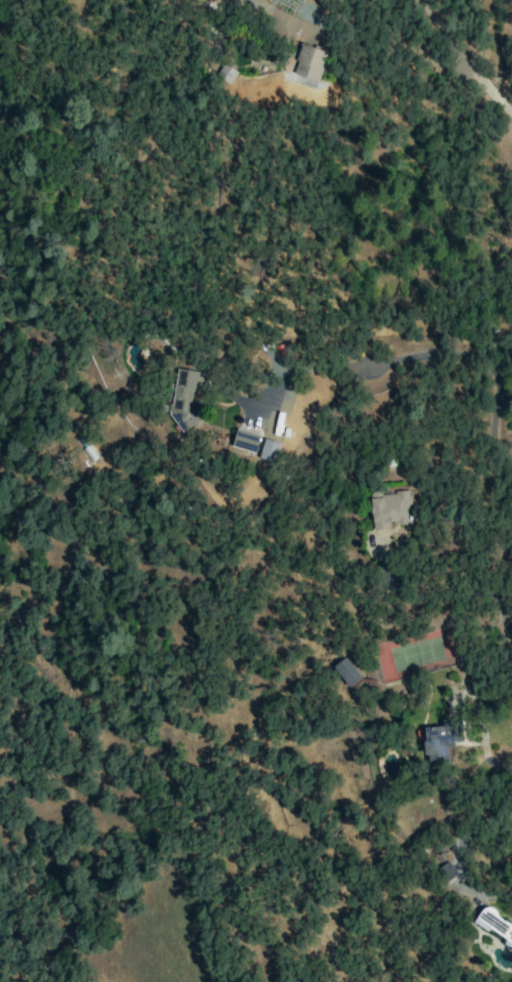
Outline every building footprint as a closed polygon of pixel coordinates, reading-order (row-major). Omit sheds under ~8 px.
[(290,73),(316,83),(328,53),(302,43),(290,73)] [(215,75),(229,84),(237,72),(223,63),(215,75)] [(203,373),(175,369),(169,418),(179,419),(178,425),(191,427),(196,390),(201,390),(203,373)] [(254,453),(259,435),(236,428),(231,446),(254,453)] [(279,442),(263,439),(259,459),(275,462),(279,442)] [(372,531),(389,530),(389,525),(411,523),(409,492),(380,494),(380,492),(370,492),(372,531)] [(332,666),(347,688),(361,679),(346,657),(332,666)] [(461,744),(460,718),(441,719),(441,727),(424,728),(425,763),(447,762),(446,745),(461,744)] [(442,883),(456,876),(449,862),(436,869),(442,883)] [(505,940),(503,945),(511,950),(511,924),(483,906),(474,922),(505,940)]
